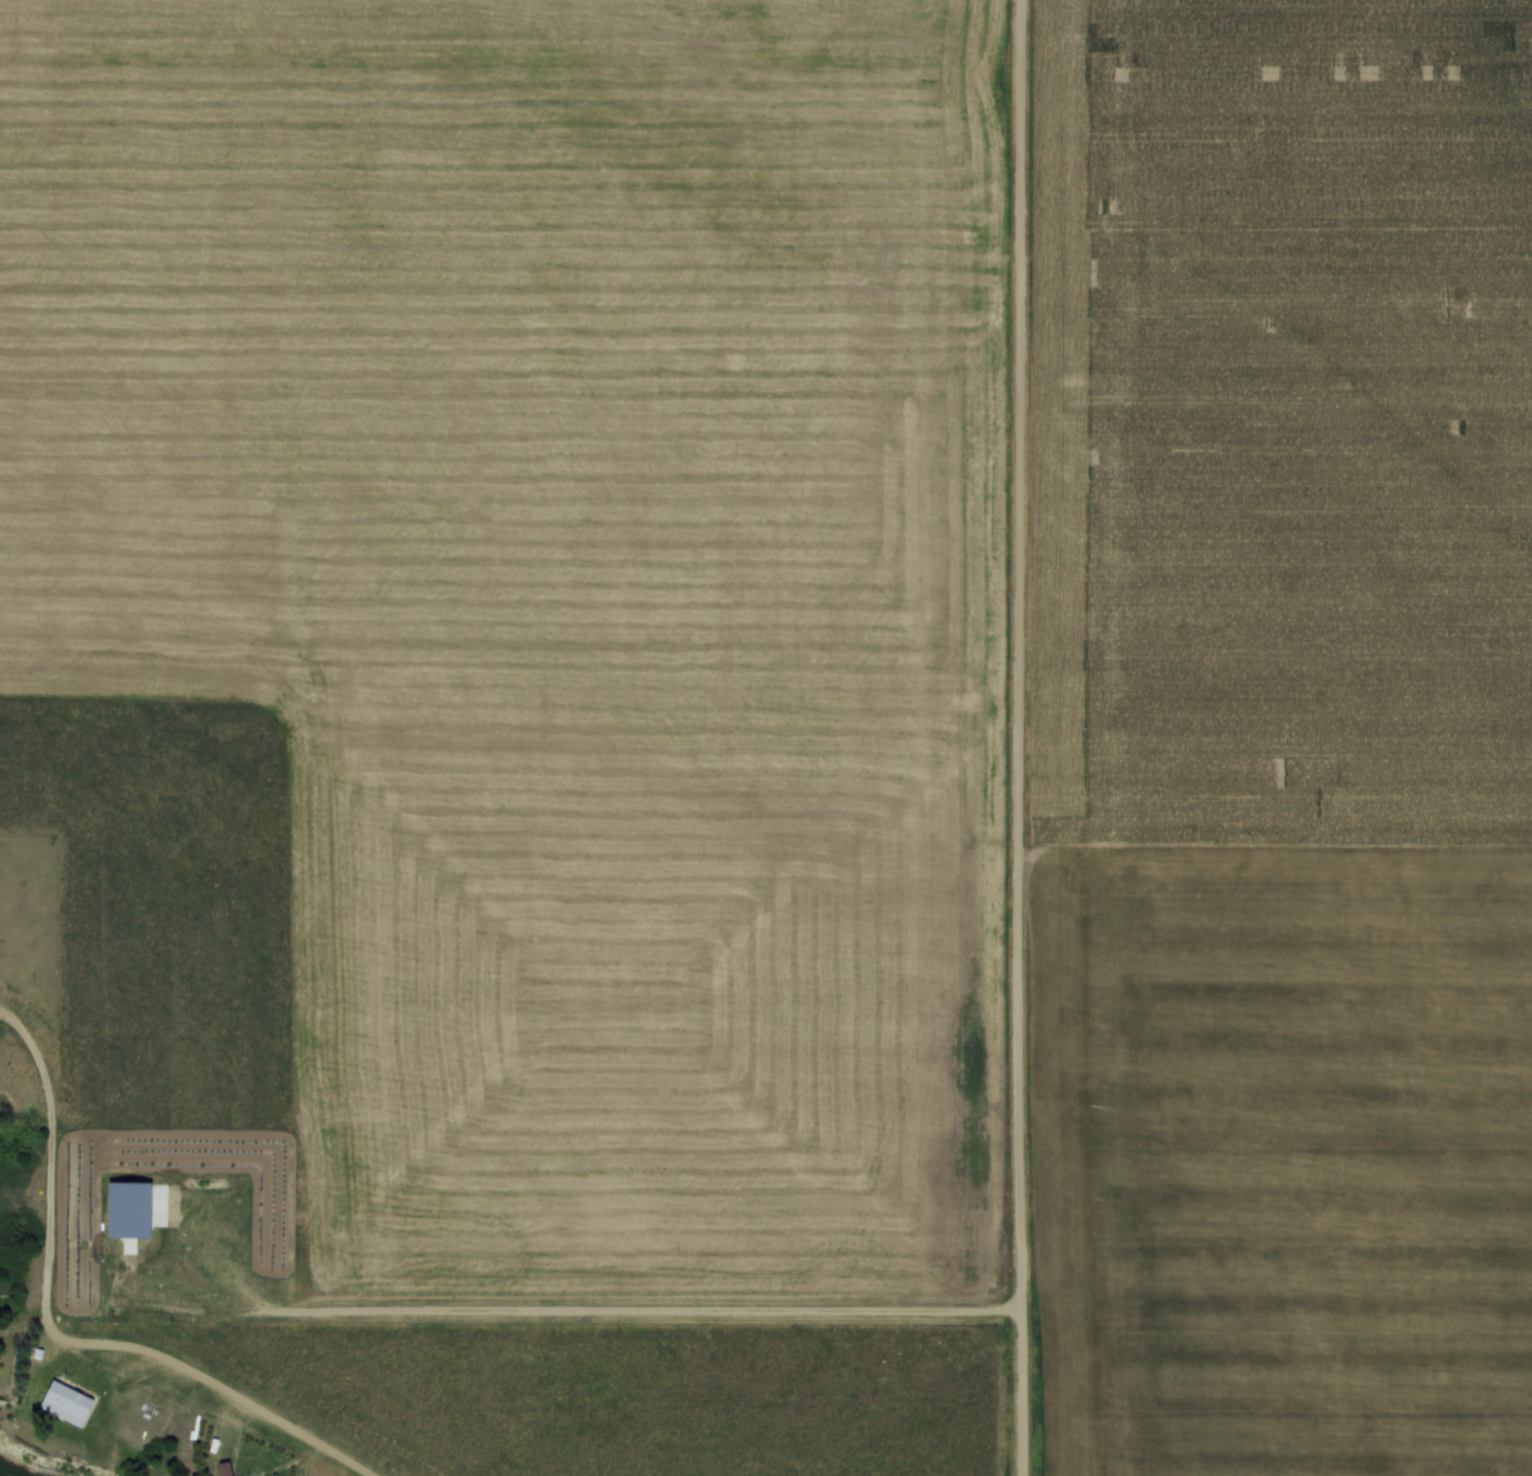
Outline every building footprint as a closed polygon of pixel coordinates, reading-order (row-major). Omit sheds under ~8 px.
[(39,1409),(81,1428),(93,1399),(51,1381),(39,1409)]
